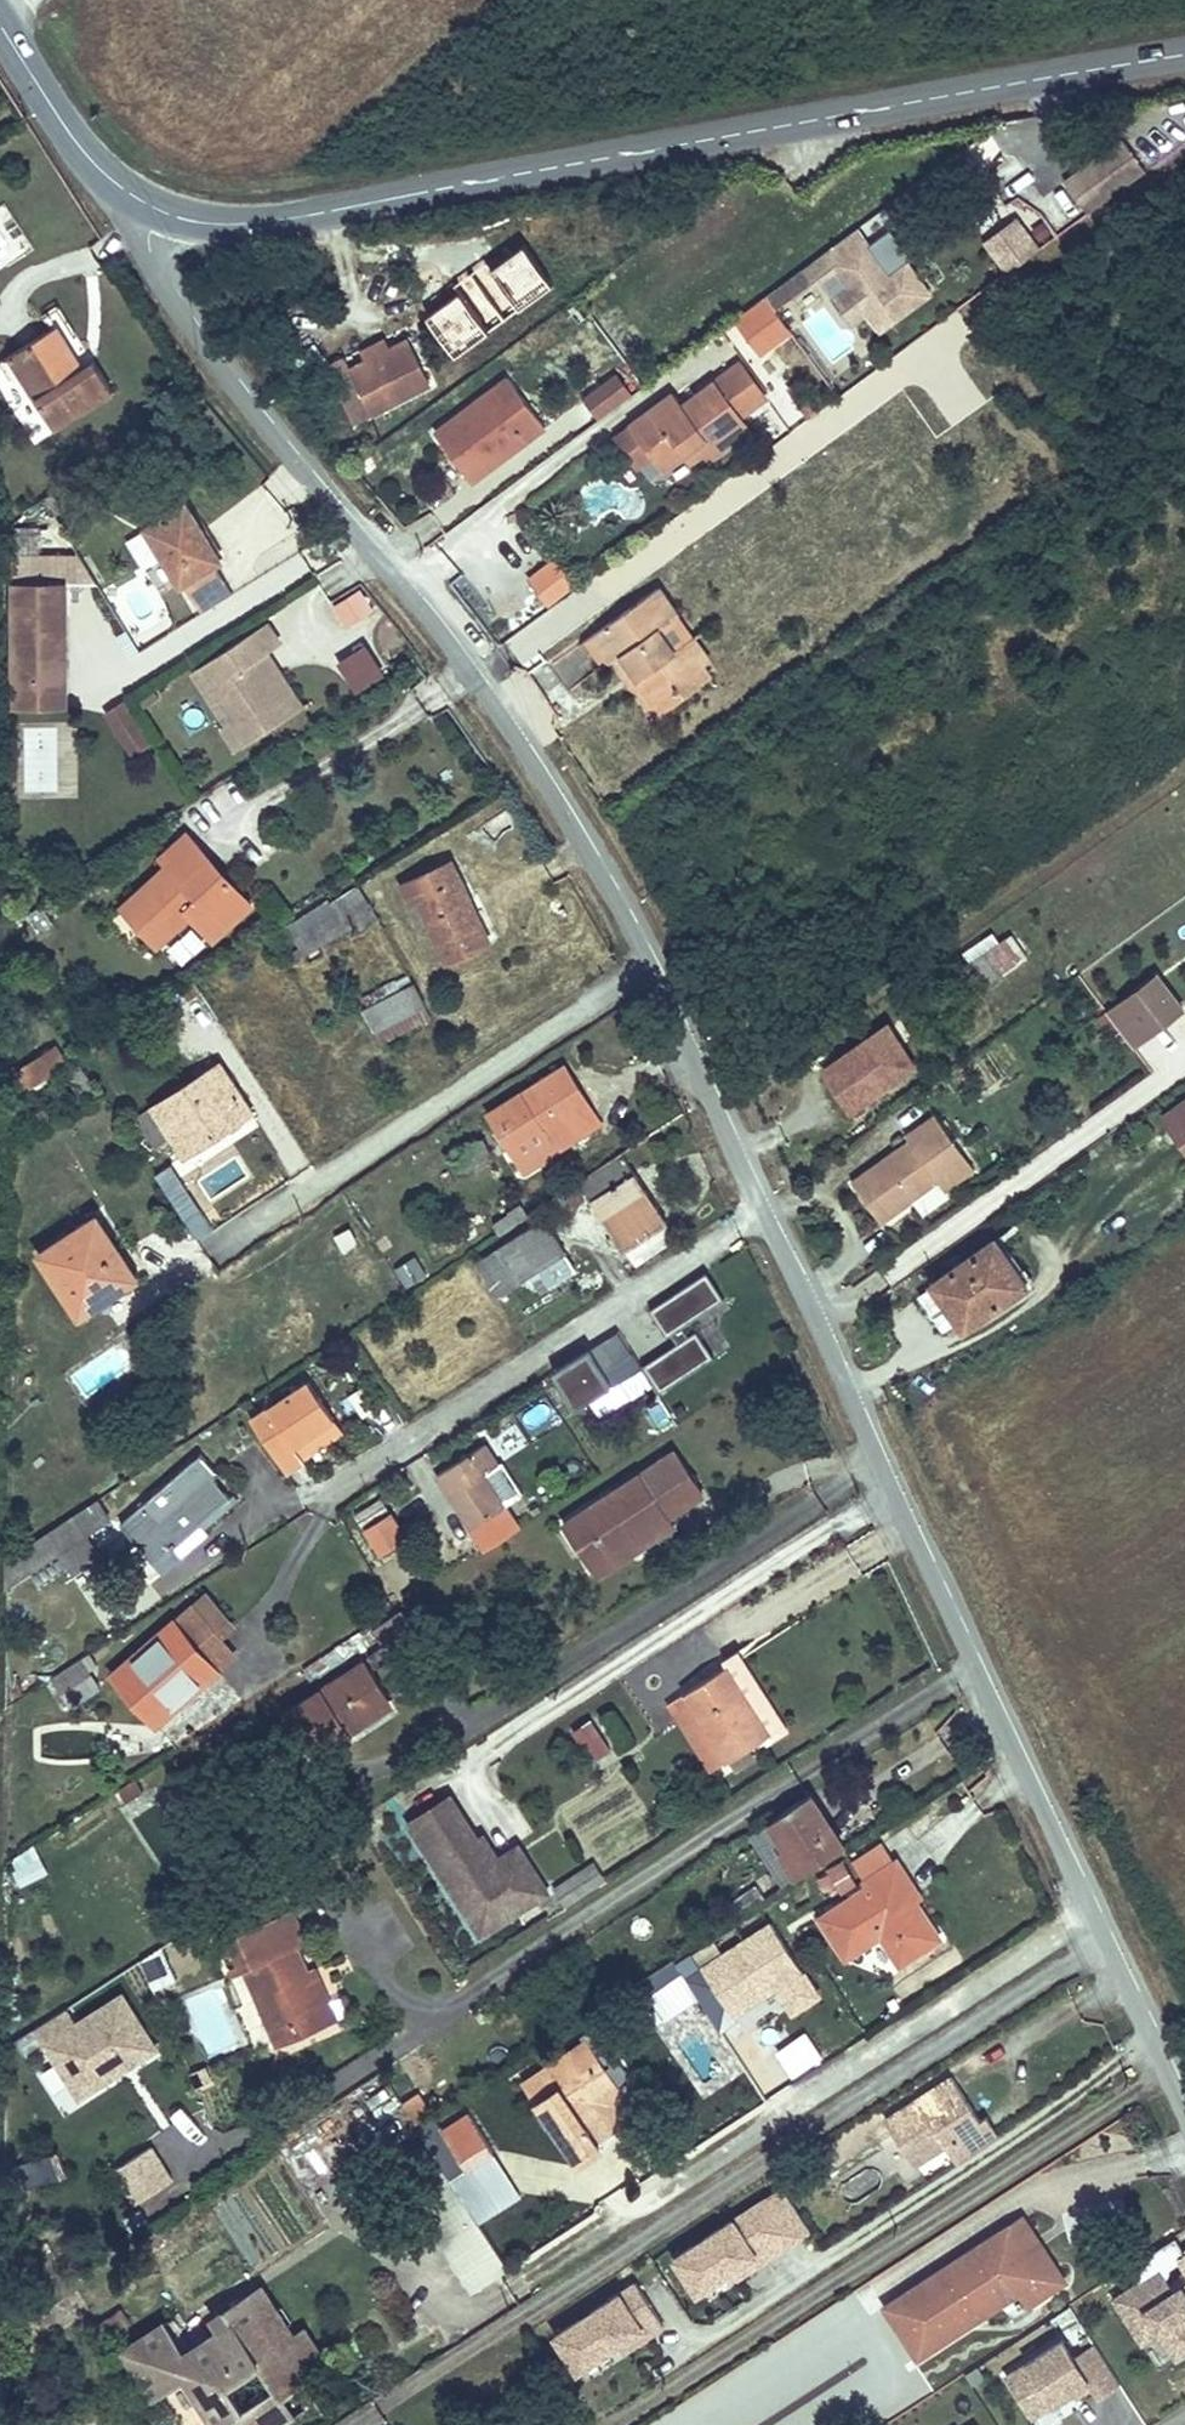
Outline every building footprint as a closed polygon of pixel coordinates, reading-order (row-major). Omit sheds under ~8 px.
[(1133,136),(1102,159),(1125,191),(1157,168),(1133,136)] [(1102,159),(1075,178),(1099,210),(1125,191),(1102,159)] [(33,249),(4,204),(0,207),(0,270),(33,249)] [(1014,213),(980,240),(1005,273),(1040,246),(1014,213)] [(835,269),(848,287),(865,311),(880,331),(929,294),(889,239),(882,238),(869,248),(857,231),(802,271),(813,285),(835,269)] [(780,301),(806,284),(797,270),(771,288),(780,301)] [(834,298),(852,321),(865,311),(848,287),(834,298)] [(793,332),(767,297),(738,318),(764,354),(793,332)] [(58,321),(13,347),(53,417),(111,383),(99,362),(87,370),(58,321)] [(432,337),(427,327),(419,331),(425,341),(432,337)] [(391,353),(385,342),(366,351),(372,363),(391,353)] [(431,386),(409,344),(391,353),(372,363),(355,372),(361,383),(341,394),(356,425),(431,386)] [(764,397),(740,366),(680,409),(672,398),(633,426),(654,454),(665,468),(682,456),(696,446),(700,452),(716,441),(741,423),(744,420),(740,415),(764,397)] [(544,425),(507,375),(434,429),(471,479),(544,425)] [(619,376),(586,401),(600,420),(633,396),(619,376)] [(800,386),(792,392),(799,401),(807,395),(800,386)] [(807,395),(799,401),(812,419),(820,414),(807,395)] [(751,430),(744,420),(741,423),(716,441),(700,452),(703,456),(707,462),(724,450),(748,432),(751,430)] [(654,454),(633,426),(617,438),(638,466),(654,454)] [(700,452),(696,446),(682,456),(689,466),(703,456),(700,452)] [(189,510),(148,534),(180,590),(222,567),(189,510)] [(539,594),(548,606),(575,587),(556,562),(543,571),(552,584),(539,594)] [(543,571),(530,581),(539,594),(552,584),(543,571)] [(371,612),(360,591),(337,603),(348,624),(371,612)] [(678,615),(662,591),(592,639),(610,664),(614,661),(621,656),(643,687),(663,715),(688,697),(678,684),(697,670),(681,646),(672,652),(656,631),(678,615)] [(61,716),(60,593),(8,593),(9,716),(61,716)] [(195,670),(231,725),(239,721),(251,740),(297,710),(277,678),(270,682),(256,659),(269,651),(281,642),(269,623),(195,670)] [(711,661),(694,636),(681,646),(697,670),(703,667),(711,661)] [(387,677),(366,647),(341,664),(361,694),(387,677)] [(305,705),(269,651),(256,659),(270,682),(277,678),(297,710),(305,705)] [(643,687),(621,656),(614,661),(637,692),(643,687)] [(688,697),(712,680),(703,667),(697,670),(678,684),(688,697)] [(151,743),(127,701),(107,712),(131,754),(151,743)] [(239,721),(231,725),(226,729),(239,749),(251,740),(239,721)] [(174,868),(129,909),(165,947),(198,917),(220,939),(256,904),(190,834),(164,858),(174,868)] [(452,878),(405,905),(413,919),(419,915),(444,959),(483,935),(452,878)] [(327,918),(291,941),(302,957),(350,924),(357,934),(372,924),(352,893),(324,912),(327,918)] [(1029,958),(1012,935),(968,967),(984,990),(1029,958)] [(1157,976),(1120,1002),(1147,1039),(1183,1013),(1157,976)] [(380,1035),(429,1003),(417,984),(366,1018),(380,1035)] [(1120,1002),(1106,1011),(1133,1049),(1147,1039),(1120,1002)] [(919,1065),(888,1023),(826,1068),(842,1090),(851,1083),(866,1104),(919,1065)] [(225,1062),(146,1113),(164,1142),(180,1133),(190,1149),(254,1106),(225,1062)] [(562,1064),(487,1111),(510,1147),(532,1133),(530,1129),(540,1122),(558,1148),(599,1122),(562,1064)] [(866,1104),(851,1083),(842,1090),(856,1111),(866,1104)] [(1164,1118),(1184,1151),(1184,1103),(1164,1118)] [(930,1111),(900,1132),(903,1135),(846,1176),(876,1219),(907,1196),(925,1184),(933,1178),(940,1186),(958,1173),(943,1153),(954,1145),(930,1111)] [(969,1165),(954,1145),(943,1153),(958,1173),(969,1165)] [(672,1215),(659,1196),(655,1199),(651,1193),(653,1186),(639,1165),(628,1148),(586,1176),(634,1247),(642,1242),(648,1251),(676,1231),(667,1218),(672,1215)] [(659,1196),(653,1186),(651,1193),(655,1199),(659,1196)] [(85,1203),(35,1236),(84,1313),(141,1274),(115,1233),(107,1237),(85,1203)] [(530,1230),(496,1252),(517,1287),(552,1264),(530,1230)] [(1028,1286),(995,1240),(932,1285),(965,1331),(1028,1286)] [(684,1319),(726,1292),(709,1265),(651,1304),(669,1331),(673,1328),(679,1337),(644,1360),(661,1387),(716,1351),(698,1323),(690,1328),(684,1319)] [(614,1380),(590,1343),(554,1367),(576,1402),(614,1380)] [(653,1377),(635,1350),(616,1362),(633,1390),(653,1377)] [(253,1415),(277,1452),(334,1415),(310,1378),(253,1415)] [(659,1433),(675,1425),(662,1398),(646,1405),(659,1433)] [(485,1441),(438,1471),(472,1524),(504,1504),(484,1472),(498,1462),(485,1441)] [(175,1564),(191,1549),(182,1537),(233,1490),(218,1474),(223,1467),(205,1447),(133,1515),(175,1564)] [(671,1450),(657,1459),(682,1498),(696,1489),(671,1450)] [(498,1462),(484,1472),(504,1504),(524,1491),(503,1459),(498,1462)] [(561,1520),(585,1558),(630,1529),(638,1540),(672,1519),(666,1509),(682,1498),(657,1459),(561,1520)] [(78,1509),(15,1551),(31,1572),(92,1529),(78,1509)] [(390,1509),(365,1524),(381,1550),(406,1535),(390,1509)] [(630,1529),(585,1558),(592,1570),(638,1540),(630,1529)] [(190,1605),(173,1620),(216,1669),(233,1653),(190,1605)] [(216,1669),(173,1620),(115,1668),(158,1718),(216,1669)] [(314,1758),(350,1734),(342,1721),(387,1693),(366,1659),(284,1711),(314,1758)] [(723,1665),(681,1692),(724,1757),(765,1731),(723,1665)] [(93,1669),(67,1687),(78,1704),(103,1684),(93,1669)] [(342,1721),(350,1734),(395,1706),(387,1693),(342,1721)] [(574,1726),(587,1761),(609,1753),(596,1718),(574,1726)] [(812,1791),(772,1817),(804,1867),(845,1841),(812,1791)] [(547,1889),(522,1853),(502,1867),(496,1858),(480,1835),(474,1838),(446,1796),(405,1823),(435,1866),(445,1859),(467,1890),(473,1886),(486,1906),(508,1892),(518,1908),(547,1889)] [(902,1875),(917,1866),(905,1842),(871,1862),(875,1869),(830,1897),(852,1935),(885,1916),(903,1945),(943,1921),(921,1884),(910,1890),(902,1875)] [(16,1885),(47,1873),(36,1844),(5,1857),(16,1885)] [(502,1867),(522,1853),(516,1845),(496,1858),(502,1867)] [(481,1932),(518,1908),(508,1892),(486,1906),(473,1886),(467,1890),(445,1859),(435,1866),(481,1932)] [(605,1875),(595,1860),(585,1866),(595,1881),(605,1875)] [(565,1901),(595,1881),(585,1866),(555,1886),(565,1901)] [(927,1881),(917,1866),(902,1875),(910,1890),(921,1884),(927,1881)] [(296,1915),(225,1944),(236,1973),(248,1970),(278,2046),(331,2022),(323,2002),(317,2004),(305,1975),(311,1973),(302,1948),(308,1946),(296,1915)] [(729,2016),(774,1992),(787,2016),(817,2000),(772,1915),(696,1956),(729,2016)] [(703,1983),(692,1993),(720,2025),(731,2015),(703,1983)] [(121,1994),(75,2023),(69,2013),(36,2034),(42,2044),(80,2103),(158,2053),(121,1994)] [(636,2109),(589,2036),(529,2076),(583,2158),(605,2143),(599,2134),(636,2109)] [(883,2114),(891,2128),(958,2084),(950,2070),(883,2114)] [(958,2084),(891,2128),(912,2160),(944,2139),(954,2155),(995,2127),(984,2111),(978,2115),(958,2084)] [(475,2104),(449,2122),(472,2159),(499,2141),(475,2104)] [(291,2158),(303,2183),(342,2165),(330,2139),(291,2158)] [(111,2165),(130,2204),(172,2184),(153,2145),(111,2165)] [(509,2263),(444,2161),(410,2185),(475,2284),(509,2263)] [(811,2228),(783,2187),(672,2260),(699,2302),(811,2228)] [(145,2217),(174,2201),(166,2188),(138,2204),(145,2217)] [(1022,2209),(1006,2220),(1049,2285),(1065,2274),(1022,2209)] [(1049,2285),(1006,2220),(886,2300),(918,2348),(1017,2282),(1029,2298),(1049,2285)] [(1163,2266),(1172,2286),(1184,2280),(1184,2262),(1183,2257),(1163,2266)] [(1176,2285),(1169,2290),(1155,2269),(1109,2299),(1137,2343),(1155,2332),(1170,2357),(1184,2348),(1184,2299),(1176,2285)] [(663,2323),(636,2282),(555,2336),(582,2377),(663,2323)] [(292,2333),(262,2287),(218,2315),(225,2327),(180,2356),(161,2326),(130,2346),(161,2395),(192,2374),(223,2422),(218,2424),(279,2424),(296,2414),(285,2396),(305,2383),(279,2342),(292,2333)] [(304,2325),(292,2333),(279,2342),(305,2383),(330,2366),(304,2325)] [(1117,2385),(1091,2345),(1070,2359),(1058,2341),(1002,2378),(1030,2419),(1069,2393),(1073,2398),(1088,2388),(1095,2399),(1117,2385)]
